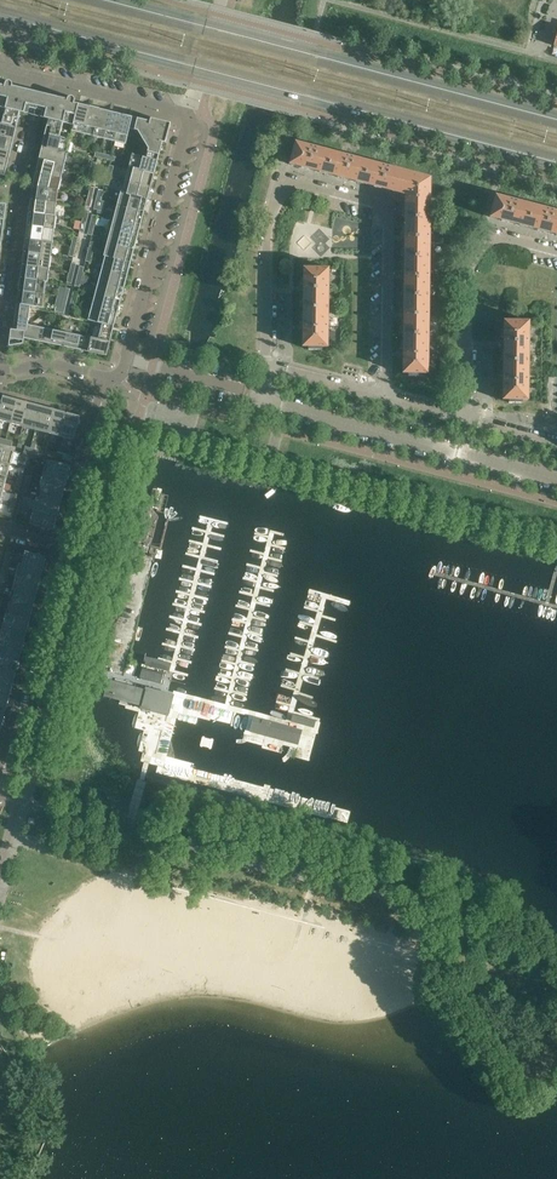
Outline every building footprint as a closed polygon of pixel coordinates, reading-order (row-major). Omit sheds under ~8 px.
[(78,106),(74,105),(75,101),(75,100),(75,99),(75,98),(74,97),(73,97),(73,96),(72,96),(71,96),(70,96),(69,97),(68,98),(68,99),(13,86),(13,85),(13,84),(13,83),(12,82),(11,82),(11,81),(10,81),(9,81),(8,81),(7,82),(6,83),(6,84),(5,88),(1,87),(1,85),(0,88),(0,107),(5,108),(2,122),(2,123),(17,126),(21,112),(45,118),(49,119),(45,133),(60,137),(64,123),(73,125),(74,125),(78,106)] [(83,134),(90,107),(79,104),(78,106),(74,125),(73,125),(72,131),(83,134)] [(93,136),(100,109),(90,107),(83,134),(93,136)] [(104,139),(111,112),(100,109),(93,136),(104,139)] [(115,142),(121,114),(111,112),(104,139),(115,142)] [(126,144),(130,129),(129,129),(132,117),(121,114),(115,142),(126,144)] [(143,140),(171,123),(170,123),(169,124),(167,123),(166,122),(165,122),(161,121),(160,121),(157,120),(156,120),(155,121),(156,121),(155,123),(132,117),(129,129),(130,129),(138,131),(143,140)] [(17,127),(17,126),(2,123),(2,122),(0,122),(0,136),(14,139),(17,127)] [(158,161),(164,138),(166,138),(166,139),(167,139),(167,138),(168,134),(169,133),(168,133),(169,129),(170,130),(170,129),(170,127),(169,127),(170,125),(171,125),(171,123),(143,140),(149,149),(146,157),(146,158),(158,161)] [(68,152),(71,140),(71,139),(60,137),(45,133),(42,146),(68,152)] [(14,139),(0,136),(0,149),(11,152),(14,139)] [(327,174),(333,152),(296,142),(290,164),(327,174)] [(65,165),(68,152),(42,146),(39,159),(65,165)] [(11,152),(0,149),(0,175),(5,176),(11,152)] [(363,183),(369,161),(333,152),(327,174),(363,183)] [(154,174),(158,161),(146,158),(146,157),(132,154),(129,167),(154,174)] [(62,178),(65,165),(39,159),(36,172),(62,178)] [(409,185),(412,173),(369,161),(363,183),(400,193),(402,183),(409,185)] [(151,186),(154,174),(129,167),(125,180),(151,186)] [(59,190),(62,178),(36,172),(32,186),(59,190)] [(430,218),(431,189),(431,177),(412,173),(409,185),(402,183),(400,193),(405,194),(405,217),(430,218)] [(148,199),(151,187),(151,186),(125,180),(122,192),(121,191),(121,192),(148,199)] [(57,203),(59,190),(32,186),(32,187),(31,199),(57,203)] [(144,212),(148,199),(121,192),(117,205),(144,212)] [(527,227),(533,205),(496,195),(490,217),(527,227)] [(55,215),(57,203),(31,199),(31,200),(29,212),(56,216),(57,215),(55,215)] [(141,224),(144,212),(117,205),(114,217),(141,224)] [(533,205),(527,227),(556,234),(556,211),(533,205)] [(55,229),(56,216),(29,212),(27,225),(27,226),(55,229)] [(138,237),(141,224),(114,217),(111,230),(138,237)] [(428,242),(428,232),(430,232),(430,218),(405,217),(405,221),(403,227),(407,228),(407,234),(405,234),(405,243),(403,249),(407,250),(406,256),(430,256),(430,242),(428,242)] [(53,242),(55,229),(27,226),(25,239),(53,242)] [(134,250),(138,237),(111,230),(107,243),(134,250)] [(51,255),(53,242),(25,239),(24,252),(51,255)] [(131,263),(134,250),(107,243),(104,255),(131,263)] [(50,268),(51,255),(24,252),(22,264),(22,265),(50,268)] [(128,275),(131,263),(104,255),(104,256),(105,256),(102,269),(127,275),(128,275)] [(428,280),(428,271),(430,271),(430,256),(406,256),(405,256),(405,259),(403,265),(406,266),(406,272),(404,272),(404,281),(402,288),(406,289),(406,295),(429,295),(429,280),(428,280)] [(48,281),(50,268),(22,265),(20,277),(20,278),(48,281)] [(327,293),(327,283),(329,283),(329,268),(304,267),(304,271),(302,278),(306,279),(306,284),(304,284),(304,294),(302,300),(306,301),(306,307),(329,307),(329,293),(327,293)] [(520,267),(516,285),(531,288),(534,270),(520,267)] [(124,288),(128,275),(127,275),(102,269),(99,281),(124,288)] [(45,294),(46,282),(48,282),(48,281),(20,278),(19,290),(19,291),(45,294)] [(121,301),(124,288),(99,281),(95,294),(121,301)] [(43,308),(45,294),(19,291),(18,291),(17,304),(31,306),(43,308)] [(118,313),(121,301),(95,294),(92,307),(117,313),(118,313)] [(427,319),(427,310),(429,310),(429,295),(406,295),(404,295),(404,298),(402,304),(406,305),(406,311),(404,311),(404,320),(402,327),(406,328),(406,333),(406,334),(429,334),(429,319),(427,319)] [(27,331),(28,324),(31,306),(17,304),(13,329),(27,331)] [(110,342),(113,330),(117,313),(92,307),(88,320),(102,324),(101,327),(98,339),(93,338),(90,352),(107,355),(110,343),(110,342)] [(327,331),(327,327),(327,322),(329,322),(329,307),(306,307),(304,307),(304,310),(302,316),(305,317),(305,323),(303,323),(303,347),(309,347),(309,349),(316,349),(316,347),(328,347),(328,331),(327,331)] [(64,346),(69,321),(65,320),(62,332),(41,327),(38,341),(64,346)] [(527,346),(527,336),(529,336),(529,321),(504,320),(504,324),(503,331),(506,332),(506,337),(504,337),(504,346),(502,353),(506,354),(506,360),(529,360),(529,346),(527,346)] [(93,338),(85,336),(72,334),(74,322),(69,321),(64,346),(90,352),(93,338)] [(38,341),(41,327),(28,324),(27,331),(13,329),(11,329),(9,346),(24,344),(24,338),(38,341)] [(427,358),(427,353),(427,349),(429,349),(429,334),(406,334),(406,333),(404,333),(404,336),(402,343),(405,344),(405,349),(404,349),(403,373),(409,373),(409,376),(416,376),(416,373),(428,373),(429,358),(427,358)] [(527,384),(527,380),(527,375),(529,375),(529,360),(506,360),(504,360),(504,363),(502,369),(506,370),(505,376),(504,376),(503,399),(509,400),(509,402),(516,402),(516,400),(528,400),(528,384),(527,384)] [(17,399),(3,396),(0,408),(0,421),(10,423),(17,399)] [(23,427),(29,403),(17,399),(10,423),(23,427)] [(35,430),(42,406),(29,403),(23,427),(35,430)] [(48,433),(54,409),(42,406),(35,430),(48,433)] [(61,437),(67,413),(54,409),(48,433),(61,437)] [(61,437),(74,440),(75,437),(78,438),(80,431),(77,431),(80,416),(67,413),(61,437)] [(14,451),(0,447),(0,461),(10,464),(14,451)] [(67,479),(71,466),(47,460),(43,473),(67,479)] [(7,477),(10,464),(0,461),(0,475),(7,477)] [(43,486),(64,492),(67,479),(43,473),(40,485),(43,486)] [(61,504),(64,492),(43,486),(39,499),(61,504)] [(57,517),(61,504),(39,499),(37,498),(33,511),(57,517)] [(54,530),(57,517),(33,511),(30,524),(54,530)] [(22,564),(43,570),(44,569),(45,567),(46,565),(45,562),(47,556),(26,551),(22,564)] [(16,576),(40,582),(43,570),(22,564),(19,563),(16,576)] [(13,589),(37,595),(40,582),(16,576),(13,589)] [(33,608),(35,602),(36,601),(37,598),(36,596),(37,595),(13,589),(9,601),(33,608)] [(6,614),(30,620),(33,608),(9,601),(6,614)] [(3,627),(27,633),(30,620),(6,614),(3,627)] [(23,646),(27,633),(3,627),(0,636),(0,640),(23,646)] [(20,658),(23,646),(0,640),(0,653),(20,658)] [(18,666),(20,664),(20,662),(20,659),(20,658),(0,653),(0,667),(16,671),(18,666)] [(13,684),(16,671),(0,667),(0,680),(13,684)] [(103,695),(166,712),(168,713),(172,695),(170,694),(171,692),(145,686),(145,687),(107,678),(104,690),(103,695)] [(10,696),(13,684),(0,680),(0,694),(10,696)] [(6,709),(10,696),(0,694),(0,707),(6,709)] [(252,716),(248,732),(297,745),(301,729),(252,716)]
